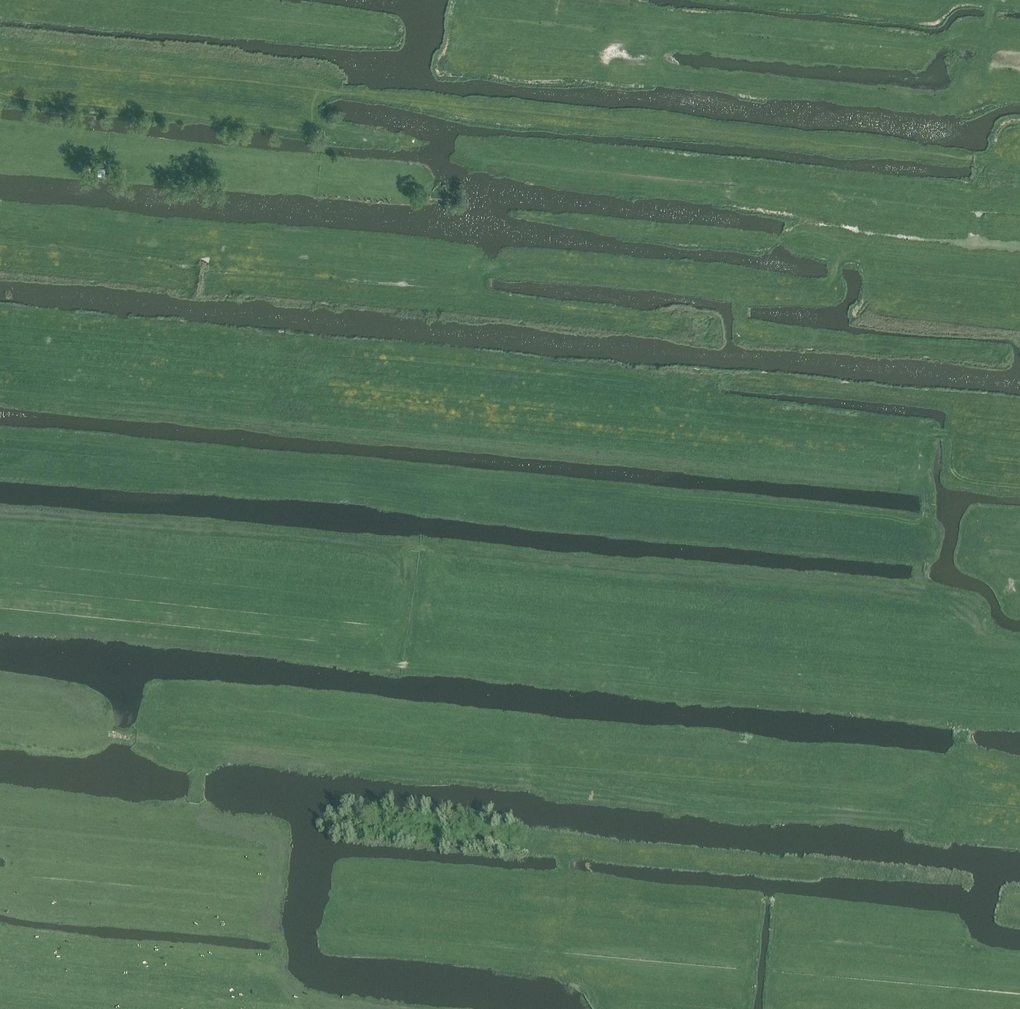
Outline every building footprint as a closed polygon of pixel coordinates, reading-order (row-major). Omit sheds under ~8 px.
[(97,176),(105,177),(106,169),(98,167),(97,176)]
